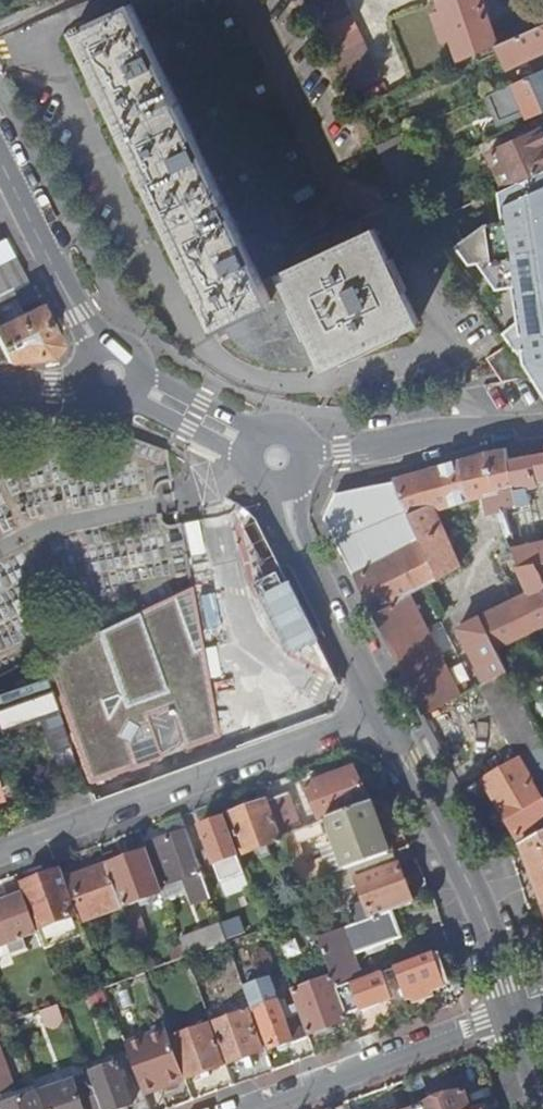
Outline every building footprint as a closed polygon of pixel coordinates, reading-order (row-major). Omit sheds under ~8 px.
[(349,94),(378,84),(341,0),(305,0),(349,94)] [(443,14),(434,17),(442,41),(451,38),(459,62),(497,46),(481,0),(438,0),(443,14)] [(326,366),(418,323),(374,230),(262,282),(252,261),(260,257),(250,237),(242,240),(206,164),(214,160),(204,139),(196,143),(160,66),(167,62),(157,41),(149,44),(131,5),(86,26),(84,22),(76,26),(78,30),(77,31),(217,326),(224,323),(230,334),(238,344),(245,350),(256,357),(269,362),(285,365),(298,364),(309,362),(322,358),(326,366)] [(497,46),(506,69),(526,60),(533,76),(542,72),(542,26),(497,46)] [(533,76),(492,94),(497,104),(518,95),(528,116),(542,109),(542,98),(542,97),(542,72),(533,76)] [(540,130),(490,153),(506,188),(499,192),(503,221),(486,223),(456,246),(470,265),(479,263),(496,289),(513,287),(519,322),(503,333),(516,352),(519,350),(525,360),(542,393),(542,136),(540,130)] [(375,146),(395,185),(408,179),(389,140),(375,146)] [(15,259),(0,266),(0,293),(15,287),(27,281),(15,259)] [(0,293),(0,326),(20,316),(13,301),(20,298),(15,287),(0,293)] [(40,307),(20,316),(0,326),(0,347),(8,364),(51,361),(61,348),(40,307)] [(505,381),(525,377),(508,347),(491,358),(505,381)] [(394,480),(394,482),(438,580),(460,569),(434,511),(485,495),(490,516),(497,514),(505,539),(512,537),(506,520),(502,506),(516,503),(506,460),(507,460),(505,449),(483,453),(394,480)] [(507,460),(506,460),(516,503),(502,506),(506,520),(523,515),(523,513),(529,511),(528,506),(529,505),(526,489),(538,487),(537,483),(542,482),(542,453),(537,454),(507,460)] [(438,580),(394,482),(336,494),(325,520),(372,614),(408,595),(438,580)] [(513,550),(520,568),(535,563),(542,581),(542,542),(513,550)] [(529,594),(458,629),(485,683),(507,672),(508,672),(497,649),(542,626),(542,590),(542,589),(542,581),(535,563),(520,568),(529,594)] [(320,639),(289,564),(258,577),(289,652),(320,639)] [(408,595),(372,614),(422,714),(468,691),(464,685),(455,689),(408,595)] [(479,686),(516,759),(542,743),(510,679),(507,672),(485,683),(479,686)] [(48,693),(43,679),(35,682),(33,676),(13,684),(14,688),(0,693),(0,731),(36,718),(48,751),(67,744),(48,693)] [(67,744),(48,751),(57,775),(76,768),(67,744)] [(517,760),(542,805),(542,747),(517,760)] [(481,780),(516,841),(542,825),(542,805),(517,760),(517,759),(481,780)] [(320,822),(326,820),(369,805),(353,770),(305,788),(320,822)] [(288,794),(267,801),(277,827),(297,820),(288,794)] [(226,817),(240,855),(282,840),(281,838),(277,827),(267,801),(226,817)] [(345,871),(351,869),(389,855),(369,805),(326,820),(345,871)] [(222,818),(200,826),(207,847),(220,884),(244,875),(222,818)] [(164,827),(168,838),(185,831),(181,820),(164,827)] [(277,827),(281,838),(300,830),(297,820),(277,827)] [(282,840),(299,888),(312,883),(298,844),(316,837),(318,843),(327,839),(322,826),(320,822),(300,830),(281,838),(282,840)] [(210,897),(185,831),(168,838),(149,845),(165,886),(183,879),(193,904),(210,897)] [(542,906),(542,846),(523,853),(542,906)] [(146,899),(162,893),(147,851),(120,861),(117,851),(101,856),(105,866),(121,909),(138,902),(140,907),(147,905),(146,899)] [(390,912),(412,904),(393,854),(389,855),(351,869),(369,920),(390,912)] [(121,909),(105,866),(70,879),(87,926),(92,924),(91,920),(121,909)] [(24,896),(36,931),(37,932),(43,949),(79,936),(72,918),(77,916),(61,870),(20,885),(24,896)] [(37,932),(36,931),(24,896),(0,904),(0,945),(6,943),(10,954),(26,949),(22,937),(37,932)] [(332,977),(336,989),(362,980),(352,956),(400,938),(390,912),(369,920),(318,939),(332,977)] [(125,921),(133,941),(144,936),(137,917),(125,921)] [(186,958),(227,943),(220,926),(180,941),(182,948),(186,958)] [(0,945),(0,958),(10,954),(6,943),(0,945)] [(174,963),(186,958),(182,948),(170,953),(174,963)] [(444,986),(432,955),(395,968),(407,1000),(444,986)] [(372,976),(379,974),(376,966),(369,968),(372,976)] [(307,1036),(348,1021),(346,1015),(336,989),(332,977),(291,992),(299,1014),(307,1036)] [(336,989),(346,1015),(378,1004),(372,988),(369,978),(362,980),(336,989)] [(372,988),(378,1004),(388,999),(383,984),(372,988)] [(292,1041),(307,1036),(299,1014),(292,1017),(288,1005),(280,1008),(278,1002),(255,1010),(270,1049),(292,1041)] [(221,1014),(224,1020),(227,1019),(240,1014),(238,1008),(221,1014)] [(226,1065),(242,1059),(243,1059),(249,1057),(261,1053),(247,1012),(240,1014),(227,1019),(224,1020),(211,1025),(226,1065)] [(143,1095),(184,1080),(170,1040),(163,1022),(128,1035),(131,1042),(125,1044),(143,1095)] [(184,1080),(226,1065),(211,1025),(170,1040),(184,1080)] [(11,1065),(0,1034),(0,1069),(11,1065)] [(122,1037),(125,1044),(131,1042),(128,1035),(122,1037)] [(243,1059),(242,1059),(246,1071),(253,1068),(249,1057),(243,1059)] [(131,1104),(116,1064),(93,1073),(106,1108),(118,1108),(131,1104)] [(89,1076),(42,1093),(48,1108),(101,1108),(89,1076)] [(38,1092),(38,1093),(0,1107),(0,1108),(45,1108),(38,1092)] [(416,1108),(468,1108),(462,1092),(415,1108),(416,1108)]
